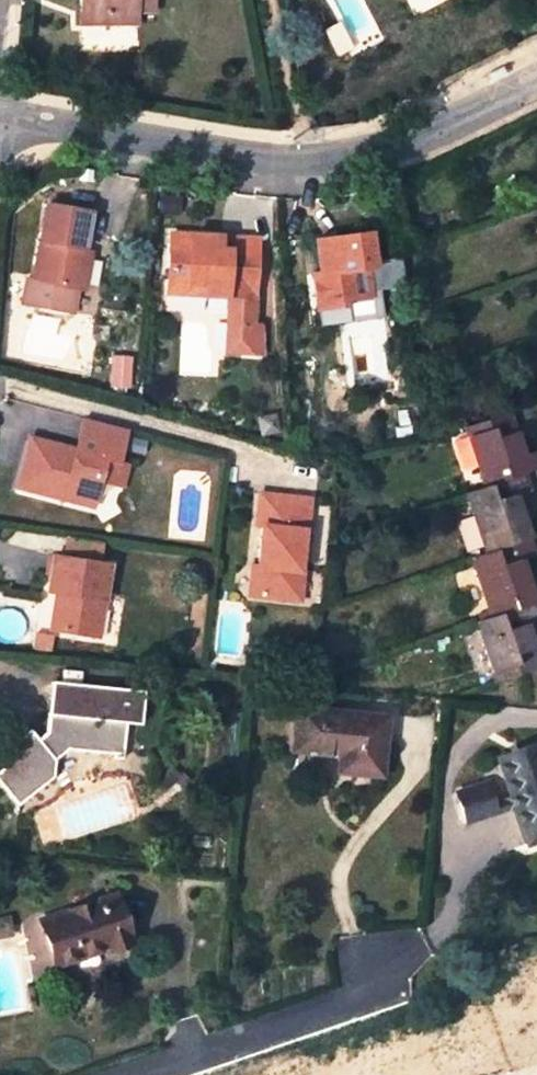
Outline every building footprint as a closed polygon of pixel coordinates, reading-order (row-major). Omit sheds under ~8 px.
[(81,14),(105,14),(105,25),(137,25),(136,13),(152,13),(152,0),(80,0),(81,14)] [(105,14),(81,14),(81,25),(105,25),(105,14)] [(82,252),(89,214),(49,207),(35,281),(29,280),(25,303),(66,310),(70,287),(77,251),(82,252)] [(172,236),(169,301),(205,303),(206,296),(229,298),(228,319),(244,335),(243,353),(262,354),(261,325),(253,325),(256,247),(234,247),(234,253),(219,252),(219,238),(172,236)] [(370,236),(319,242),(322,275),(315,276),(318,308),(371,302),(367,270),(375,269),(370,236)] [(219,252),(234,253),(234,247),(256,247),(255,240),(219,238),(219,252)] [(77,251),(70,287),(83,289),(89,253),(82,252),(77,251)] [(228,319),(226,352),(243,353),(244,335),(228,319)] [(484,488),(491,486),(524,475),(532,472),(536,471),(536,457),(535,452),(521,457),(507,413),(465,428),(484,488)] [(80,420),(72,453),(26,440),(14,489),(89,509),(101,462),(115,465),(123,432),(80,420)] [(528,540),(513,495),(529,490),(524,475),(491,486),(484,488),(465,494),(485,554),(528,540)] [(307,533),(310,501),(260,496),(257,521),(262,528),(258,568),(252,572),(250,591),(254,597),(296,601),(299,573),(302,573),(304,532),(307,533)] [(64,538),(61,560),(96,566),(100,543),(64,538)] [(528,540),(485,554),(471,558),(492,619),(534,605),(518,559),(532,555),(528,540)] [(61,560),(51,559),(45,595),(57,596),(51,633),(93,639),(105,567),(96,566),(61,560)] [(302,573),(299,573),(296,601),(302,602),(305,572),(302,573)] [(497,683),(536,669),(536,660),(525,624),(536,621),(536,615),(534,605),(492,619),(477,623),(497,683)] [(46,734),(37,740),(30,731),(0,754),(0,769),(1,770),(0,771),(0,785),(16,806),(51,778),(54,759),(69,750),(113,754),(113,760),(121,760),(124,724),(139,725),(143,692),(52,683),(46,734)] [(386,719),(296,710),(292,752),(339,755),(338,773),(380,777),(386,719)] [(536,827),(536,747),(499,760),(512,797),(515,807),(524,832),(536,827)] [(484,783),(456,793),(467,823),(495,814),(491,805),(484,783)] [(495,814),(515,807),(512,797),(491,805),(495,814)] [(524,832),(529,845),(536,842),(536,827),(524,832)] [(113,896),(42,921),(58,969),(130,944),(113,896)] [(10,940),(6,925),(0,926),(0,943),(10,940)]
